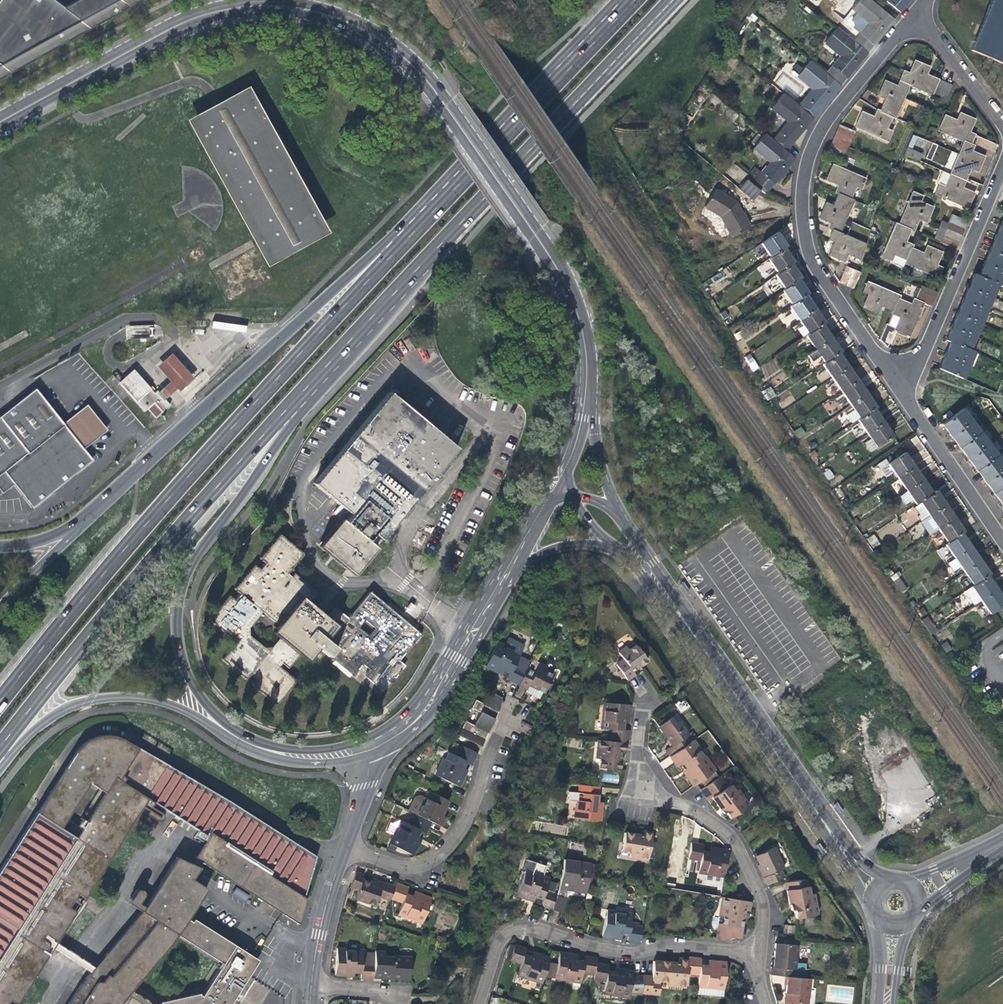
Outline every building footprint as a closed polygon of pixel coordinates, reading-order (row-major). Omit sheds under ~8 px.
[(142,0),(0,0),(0,79),(142,0)] [(892,19),(869,0),(858,0),(843,18),(853,27),(859,32),(859,33),(872,44),(884,30),(892,19)] [(884,1),(898,12),(908,0),(885,0),(884,1)] [(969,50),(1002,64),(1002,0),(991,0),(969,50)] [(824,73),(838,85),(845,77),(857,62),(865,52),(835,27),(823,42),(838,56),(824,73)] [(827,98),(838,85),(824,73),(808,60),(795,76),(811,89),(803,99),(817,111),(827,98)] [(906,85),(937,98),(938,94),(944,82),(924,74),(926,69),(920,66),(912,62),(907,74),(901,71),(897,81),(906,85)] [(775,82),(784,90),(791,82),(782,74),(775,82)] [(883,98),(878,111),(889,116),(893,117),(906,85),(897,81),(894,87),(881,81),(878,88),(875,94),(883,98)] [(946,83),(944,82),(938,94),(946,97),(951,85),(946,83)] [(273,127),(251,85),(189,120),(271,265),(333,231),(308,190),(299,167),(282,140),(273,127)] [(784,122),(776,131),(790,143),(802,129),(811,117),(781,92),(769,108),(784,122)] [(884,128),(889,116),(878,111),(875,109),(872,117),(860,112),(856,119),(853,127),(886,141),(890,131),(884,128)] [(937,129),(963,141),(970,144),(975,134),(968,131),(973,120),(965,116),(958,113),(955,120),(943,115),(937,129)] [(839,125),(836,132),(850,138),(853,131),(839,125)] [(784,150),(790,143),(776,131),(770,139),(784,150)] [(836,132),(833,139),(847,145),(850,138),(836,132)] [(794,159),(784,150),(770,139),(763,133),(759,137),(755,134),(748,142),(753,146),(751,148),(767,162),(753,180),(766,191),(772,184),(773,184),(787,167),(794,159)] [(916,137),(910,135),(902,155),(918,161),(921,152),(911,148),(916,137)] [(833,139),(830,146),(844,152),(846,148),(847,145),(833,139)] [(973,146),(970,144),(963,141),(957,155),(948,174),(964,181),(969,169),(977,172),(981,163),(983,157),(971,151),(973,146)] [(937,145),(934,144),(931,143),(925,156),(930,159),(937,145)] [(841,158),(844,152),(830,146),(828,153),(841,158)] [(833,192),(836,193),(849,199),(855,186),(860,189),(864,179),(831,164),(828,171),(825,178),(833,182),(836,184),(833,192)] [(934,194),(967,209),(971,198),(973,194),(960,189),(964,181),(948,174),(943,187),(938,185),(934,194)] [(747,196),(754,187),(745,179),(737,188),(747,196)] [(712,188),(703,205),(719,214),(729,236),(746,228),(741,215),(735,202),(712,188)] [(851,200),(849,199),(836,193),(832,203),(830,206),(823,203),(819,213),(817,217),(829,223),(827,229),(830,230),(837,233),(851,200)] [(911,193),(897,225),(907,230),(911,232),(916,220),(920,221),(924,223),(930,208),(918,203),(920,197),(911,193)] [(951,214),(947,221),(961,227),(963,229),(965,225),(967,221),(951,214)] [(940,221),(938,228),(943,230),(944,228),(946,224),(940,221)] [(946,224),(944,228),(960,236),(962,233),(963,229),(961,227),(947,221),(946,224)] [(889,260),(888,263),(901,268),(903,263),(904,260),(908,249),(910,245),(902,242),(905,236),(907,230),(897,225),(893,224),(879,256),(889,260)] [(997,226),(995,231),(992,239),(1002,243),(1002,228),(997,226)] [(933,238),(939,241),(941,236),(957,243),(959,239),(960,236),(944,228),(943,230),(938,228),(933,238)] [(863,245),(837,233),(830,230),(826,240),(832,243),(827,255),(842,262),(845,255),(850,257),(856,260),(863,245)] [(759,244),(768,258),(782,248),(784,246),(779,239),(775,233),(759,244)] [(956,247),(957,243),(941,236),(939,241),(938,243),(954,250),(956,247)] [(992,239),(988,247),(986,253),(1002,260),(1002,243),(992,239)] [(915,252),(908,249),(904,260),(903,263),(936,277),(940,268),(934,265),(939,252),(924,246),(921,254),(915,252)] [(765,260),(774,274),(788,264),(792,262),(787,255),(782,248),(768,258),(765,260)] [(986,253),(983,258),(980,265),(1002,275),(1002,260),(986,253)] [(771,276),(781,290),(796,280),(798,279),(793,271),(788,264),(774,274),(771,276)] [(1002,278),(1002,275),(980,265),(978,271),(975,278),(995,286),(999,288),(1002,278)] [(837,282),(844,285),(851,269),(844,266),(837,282)] [(858,272),(851,269),(844,285),(851,288),(858,272)] [(989,300),(995,286),(975,278),(971,276),(969,282),(965,290),(989,300)] [(779,291),(788,305),(803,295),(805,294),(800,286),(796,280),(781,290),(779,291)] [(882,309),(890,312),(896,300),(897,297),(865,284),(860,294),(865,297),(860,308),(874,315),(878,307),(882,309)] [(917,293),(933,299),(936,293),(920,287),(917,293)] [(983,313),(989,300),(965,290),(963,295),(960,303),(983,313)] [(914,300),(930,307),(933,299),(917,293),(914,300)] [(786,307),(795,321),(813,309),(808,302),(803,295),(788,305),(786,307)] [(914,300),(911,299),(909,306),(896,300),(890,312),(887,323),(884,322),(877,338),(883,347),(890,334),(891,330),(907,336),(921,304),(914,300)] [(977,327),(983,313),(960,303),(957,309),(954,317),(977,327)] [(795,321),(805,334),(819,324),(822,323),(816,315),(813,309),(795,321)] [(972,340),(977,327),(954,317),(951,323),(948,330),(972,340)] [(161,329),(161,323),(126,324),(126,330),(127,340),(162,339),(161,329)] [(824,331),(819,324),(805,334),(803,336),(812,350),(829,338),(824,331)] [(966,352),(972,340),(948,330),(947,334),(943,342),(947,344),(966,352)] [(834,346),(829,338),(812,350),(821,364),(836,353),(838,352),(834,346)] [(970,354),(966,352),(947,344),(944,349),(941,358),(964,368),(970,354)] [(169,380),(157,391),(164,398),(175,387),(178,391),(193,377),(170,352),(156,365),(169,380)] [(840,359),(836,353),(821,364),(819,365),(829,379),(846,367),(840,359)] [(745,357),(752,372),(759,368),(751,354),(745,357)] [(959,380),(964,368),(941,358),(939,362),(936,370),(959,380)] [(851,374),(846,367),(829,379),(838,393),(855,381),(851,374)] [(168,404),(164,398),(157,391),(155,390),(153,392),(131,369),(117,382),(143,410),(145,407),(154,417),(160,411),(168,404)] [(860,388),(855,381),(838,393),(847,406),(864,394),(860,388)] [(767,400),(775,396),(771,387),(762,391),(767,400)] [(313,481),(316,484),(322,489),(350,512),(345,519),(342,516),(319,544),(355,573),(378,545),(368,537),(373,531),(381,537),(456,444),(387,389),(336,453),(320,472),(313,481)] [(72,477),(64,427),(62,424),(34,390),(2,417),(0,419),(0,488),(4,493),(15,484),(34,508),(72,477)] [(849,425),(855,421),(872,409),(874,408),(869,401),(864,394),(847,406),(849,409),(842,414),(849,425)] [(85,405),(64,423),(64,427),(83,450),(106,431),(85,405)] [(876,415),(872,409),(855,421),(865,434),(881,422),(876,415)] [(968,421),(959,409),(939,424),(944,430),(948,436),(968,421)] [(977,431),(968,421),(948,436),(952,441),(956,447),(977,431)] [(885,428),(881,422),(865,434),(867,438),(860,443),(867,452),(890,436),(885,428)] [(92,460),(83,450),(64,427),(72,477),(92,460)] [(985,443),(977,431),(956,447),(960,452),(965,458),(985,443)] [(994,454),(985,443),(965,458),(969,464),(974,469),(994,454)] [(892,470),(896,477),(912,466),(908,459),(903,452),(879,469),(884,476),(892,470)] [(1002,466),(994,454),(974,469),(978,475),(983,481),(1002,466)] [(896,477),(906,490),(922,479),(917,472),(912,466),(896,477)] [(1002,466),(983,481),(986,486),(991,492),(1002,483),(1002,466)] [(823,473),(828,480),(834,476),(829,468),(823,473)] [(912,500),(915,503),(931,492),(926,485),(922,479),(906,490),(898,496),(904,505),(912,500)] [(991,492),(995,498),(1000,505),(1002,503),(1002,483),(991,492)] [(934,490),(931,492),(915,503),(912,505),(917,513),(914,515),(919,521),(928,515),(944,504),(939,497),(934,490)] [(928,515),(937,529),(953,518),(949,512),(944,504),(928,515)] [(958,525),(953,518),(937,529),(946,543),(960,533),(963,531),(958,525)] [(338,605),(329,616),(311,602),(320,591),(297,573),(295,571),(293,574),(290,571),(300,559),(306,553),(302,550),(295,544),(281,532),(236,588),(240,592),(235,598),(231,594),(211,619),(235,639),(237,636),(241,639),(225,659),(249,679),(253,674),(259,679),(255,684),(267,693),(273,699),(280,704),(300,679),(284,666),(287,663),(292,667),(302,654),(310,661),(321,648),(331,656),(333,655),(336,657),(334,659),(336,660),(334,662),(352,676),(353,674),(355,676),(365,663),(371,668),(366,674),(386,690),(408,662),(402,658),(424,631),(372,589),(350,615),(338,605)] [(874,532),(864,538),(871,548),(881,542),(874,532)] [(944,545),(953,558),(969,546),(965,541),(960,533),(946,543),(944,545)] [(960,568),(962,571),(979,560),(975,555),(969,546),(953,558),(945,563),(952,573),(960,568)] [(962,571),(972,585),(986,575),(988,574),(983,567),(979,560),(962,571)] [(899,571),(889,577),(892,581),(896,578),(901,574),(899,571)] [(977,598),(979,600),(996,589),(990,581),(986,575),(972,585),(963,592),(970,602),(977,598)] [(905,591),(896,578),(892,581),(901,594),(905,591)] [(996,589),(979,600),(988,614),(1002,604),(1002,599),(1001,596),(996,589)] [(925,618),(920,621),(929,635),(934,631),(925,618)] [(508,679),(519,685),(526,671),(515,666),(520,657),(513,653),(513,652),(497,643),(486,666),(494,670),(496,666),(504,671),(510,674),(508,679)] [(629,680),(637,674),(634,671),(649,661),(639,646),(632,650),(629,647),(621,652),(626,660),(619,664),(629,680)] [(527,669),(526,671),(519,685),(527,690),(529,686),(545,693),(552,679),(553,677),(546,673),(548,670),(539,665),(535,673),(527,669)] [(502,674),(504,671),(496,666),(494,670),(499,673),(502,674)] [(529,686),(527,690),(526,692),(529,694),(542,700),(545,693),(529,686)] [(495,718),(498,711),(495,710),(501,698),(488,691),(482,703),(475,700),(471,708),(479,712),(473,725),(465,721),(458,735),(466,739),(480,746),(495,718)] [(611,730),(609,743),(624,744),(626,745),(627,732),(621,731),(622,724),(623,715),(627,715),(628,706),(602,703),(600,721),(602,722),(601,729),(611,730)] [(665,752),(669,758),(683,748),(688,744),(693,741),(696,739),(692,733),(687,737),(678,724),(673,727),(669,720),(656,729),(666,744),(670,749),(665,752)] [(59,827),(87,782),(69,771),(78,757),(78,756),(79,755),(80,754),(81,753),(82,752),(83,751),(83,750),(84,749),(85,748),(86,748),(88,747),(89,746),(90,745),(91,745),(92,744),(93,744),(95,743),(96,743),(97,742),(99,742),(100,742),(101,742),(102,742),(103,741),(104,741),(105,741),(106,742),(108,742),(109,742),(110,742),(111,742),(112,743),(113,743),(114,743),(115,744),(116,744),(117,744),(118,745),(146,761),(149,755),(117,737),(114,736),(108,734),(103,734),(96,735),(91,737),(87,739),(83,742),(78,747),(71,755),(65,763),(34,812),(59,827)] [(11,1003),(16,992),(23,947),(21,946),(25,940),(36,947),(37,947),(37,948),(38,948),(39,948),(40,948),(41,948),(42,947),(43,947),(43,946),(44,946),(44,945),(44,944),(44,943),(44,942),(44,941),(44,940),(43,940),(43,939),(35,934),(38,930),(50,937),(138,803),(141,805),(148,809),(152,802),(206,836),(217,837),(221,840),(216,847),(210,844),(199,862),(217,874),(218,872),(284,914),(283,915),(297,924),(305,898),(303,897),(315,856),(230,802),(149,755),(146,761),(118,745),(117,744),(116,744),(115,744),(114,743),(113,743),(112,743),(111,742),(110,742),(109,742),(108,742),(106,742),(105,741),(104,741),(103,741),(102,742),(101,742),(100,742),(99,742),(97,742),(96,743),(95,743),(93,744),(92,744),(91,745),(90,745),(89,746),(88,747),(86,748),(85,748),(84,749),(83,750),(83,751),(82,752),(81,753),(80,754),(79,755),(78,756),(78,757),(69,771),(87,782),(103,792),(106,794),(82,833),(70,825),(66,832),(59,827),(34,812),(0,866),(0,1003),(10,1003),(11,1003)] [(683,748),(669,758),(675,768),(681,765),(685,771),(691,779),(687,781),(692,789),(696,786),(715,773),(705,758),(703,759),(699,753),(700,752),(693,741),(688,744),(683,748)] [(623,753),(624,744),(609,743),(597,742),(595,760),(600,760),(599,768),(617,770),(618,759),(619,753),(623,753)] [(458,786),(462,779),(458,776),(462,769),(466,761),(471,764),(477,753),(462,746),(457,757),(447,752),(443,759),(442,758),(434,774),(458,786)] [(466,771),(462,769),(458,776),(462,779),(464,775),(466,771)] [(684,776),(687,781),(691,779),(685,771),(682,773),(684,776)] [(721,778),(699,792),(706,802),(711,799),(715,805),(719,810),(721,808),(729,819),(746,807),(736,792),(734,794),(729,787),(727,788),(721,778)] [(597,827),(598,818),(593,817),(595,808),(597,789),(577,787),(575,806),(573,805),(571,824),(597,827)] [(71,823),(70,825),(82,833),(106,794),(103,792),(80,828),(71,823)] [(422,805),(416,814),(431,822),(435,824),(441,815),(447,801),(430,792),(423,805),(422,805)] [(141,805),(138,803),(50,937),(38,930),(35,934),(43,939),(43,940),(44,940),(44,941),(44,942),(44,943),(44,944),(44,945),(44,946),(43,946),(43,947),(42,947),(41,948),(40,948),(39,948),(38,948),(37,948),(37,947),(36,947),(25,940),(21,946),(23,947),(16,992),(11,1003),(10,1003),(15,1003),(141,805)] [(425,833),(431,822),(416,814),(410,825),(402,821),(398,827),(397,827),(388,843),(411,855),(415,847),(412,845),(416,837),(420,830),(425,833)] [(445,817),(441,815),(435,824),(440,827),(442,821),(445,817)] [(622,833),(619,851),(628,852),(628,857),(646,861),(651,833),(642,831),(641,836),(622,833)] [(189,878),(199,862),(210,844),(216,847),(221,840),(217,837),(206,836),(188,863),(174,857),(150,894),(101,953),(110,958),(111,958),(111,957),(112,957),(113,957),(114,957),(114,958),(115,958),(116,956),(111,953),(160,899),(155,896),(172,868),(189,878)] [(420,839),(416,837),(412,845),(415,847),(419,841),(420,839)] [(723,877),(727,855),(727,851),(724,851),(718,849),(718,850),(717,854),(707,852),(707,851),(701,850),(702,845),(690,843),(687,858),(699,860),(696,872),(723,877)] [(764,877),(761,878),(765,886),(781,879),(777,871),(781,869),(771,848),(754,857),(764,877)] [(758,872),(761,878),(764,877),(754,857),(752,858),(758,872)] [(538,907),(544,909),(547,892),(544,891),(547,881),(540,878),(544,866),(524,859),(520,870),(523,871),(514,896),(523,899),(525,895),(534,898),(540,900),(538,907)] [(557,889),(567,890),(568,885),(573,886),(573,887),(585,890),(589,866),(562,862),(557,889)] [(189,878),(172,868),(155,896),(160,899),(111,953),(116,956),(115,958),(114,958),(114,957),(113,957),(112,957),(111,957),(111,958),(110,958),(101,953),(88,973),(85,972),(69,994),(62,1003),(110,1003),(112,999),(125,979),(128,982),(160,943),(165,946),(174,930),(220,959),(196,996),(193,994),(192,991),(159,1001),(164,1003),(222,1003),(250,960),(247,958),(249,955),(243,951),(239,956),(236,954),(239,948),(192,919),(190,921),(186,919),(183,917),(200,891),(196,888),(198,884),(189,878)] [(390,902),(391,900),(395,888),(383,884),(381,888),(371,884),(362,880),(364,876),(355,873),(350,888),(359,891),(356,900),(376,907),(379,898),(390,902)] [(372,880),(371,884),(381,888),(383,884),(377,882),(372,880)] [(802,880),(782,883),(785,895),(786,905),(789,905),(792,919),(812,915),(808,894),(804,894),(802,880)] [(205,889),(198,884),(196,888),(200,891),(183,917),(186,919),(205,889)] [(396,885),(395,888),(391,900),(402,904),(399,913),(406,916),(405,918),(423,924),(432,900),(424,897),(422,900),(413,897),(406,895),(408,889),(396,885)] [(584,893),(585,890),(573,887),(573,886),(568,885),(567,890),(576,892),(584,893)] [(544,909),(550,911),(555,897),(556,895),(547,892),(544,909)] [(564,900),(555,897),(550,911),(559,914),(564,900)] [(747,913),(749,904),(722,899),(718,918),(723,919),(721,926),(718,926),(715,942),(729,944),(733,944),(737,942),(741,918),(742,913),(747,913)] [(600,937),(609,939),(609,934),(618,936),(626,937),(625,941),(638,944),(640,932),(640,928),(629,926),(630,916),(623,915),(623,913),(605,910),(600,937)] [(792,927),(782,926),(781,936),(791,937),(792,927)] [(165,946),(160,943),(128,982),(125,979),(112,999),(120,1003),(127,993),(144,1003),(153,1003),(130,989),(165,946)] [(768,975),(783,977),(790,977),(791,969),(793,969),(795,947),(773,944),(772,957),(774,957),(773,961),(773,967),(769,966),(768,975)] [(548,959),(539,957),(538,961),(529,958),(522,956),(523,950),(511,946),(507,962),(518,965),(514,975),(522,978),(522,980),(540,985),(548,959)] [(370,980),(371,977),(372,964),(360,963),(361,953),(353,952),(354,950),(336,949),(333,975),(342,976),(342,972),(352,973),(359,973),(358,979),(370,980)] [(401,960),(401,956),(382,955),(382,952),(373,951),(372,964),(371,977),(386,978),(408,980),(409,961),(401,960)] [(372,964),(372,953),(361,953),(360,963),(372,964)] [(578,973),(591,975),(593,965),(594,959),(581,958),(580,964),(573,963),(564,961),(564,956),(556,955),(551,981),(569,984),(570,982),(577,983),(578,973)] [(687,959),(686,961),(685,975),(697,977),(696,986),(704,987),(704,989),(722,991),(724,965),(715,964),(715,968),(705,967),(698,966),(699,960),(687,959)] [(671,964),(658,963),(657,977),(649,977),(640,977),(640,994),(656,995),(657,981),(665,981),(665,986),(684,988),(685,975),(686,961),(676,960),(676,965),(671,964)] [(657,977),(658,963),(650,962),(649,977),(657,977)] [(605,967),(593,965),(591,975),(590,981),(602,983),(600,993),(608,994),(607,996),(625,999),(626,994),(640,997),(640,994),(640,977),(636,977),(629,977),(630,973),(621,972),(620,976),(611,974),(604,973),(605,967)] [(790,977),(783,977),(782,985),(785,985),(785,992),(783,992),(782,1003),(805,1003),(808,979),(790,977)] [(704,987),(696,986),(695,992),(698,996),(718,998),(721,995),(722,991),(704,989),(704,987)]
